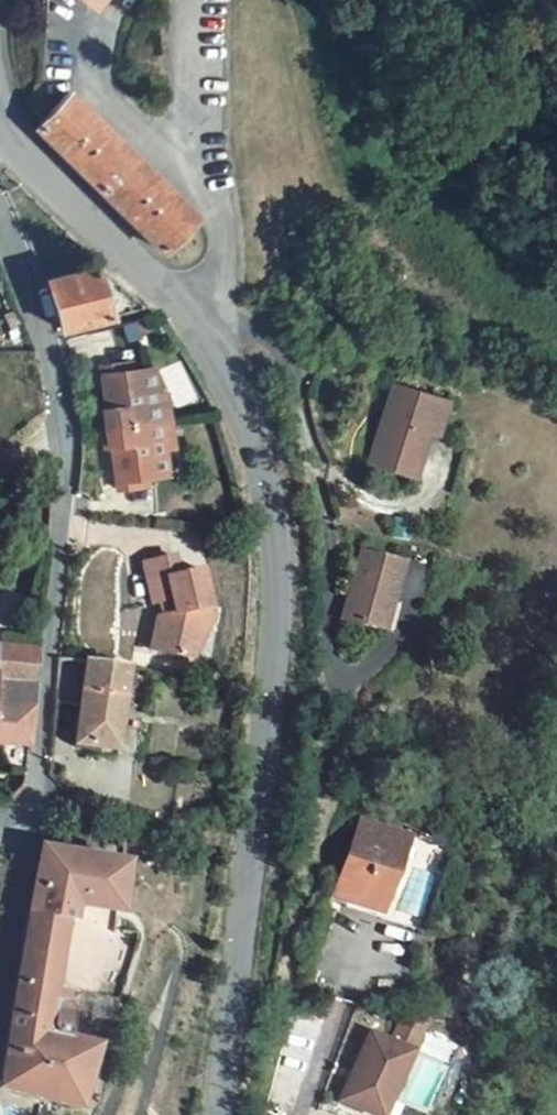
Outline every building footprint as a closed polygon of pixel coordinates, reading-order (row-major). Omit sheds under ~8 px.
[(162,252),(196,217),(70,95),(37,130),(162,252)] [(102,266),(47,282),(62,331),(146,309),(102,266)] [(100,369),(109,430),(159,424),(156,396),(152,369),(132,372),(131,364),(119,366),(100,369)] [(433,398),(387,382),(360,460),(406,475),(421,431),(433,398)] [(156,396),(159,424),(160,423),(169,422),(165,395),(156,396)] [(439,400),(433,398),(421,431),(428,433),(439,400)] [(169,422),(160,423),(164,453),(177,451),(173,421),(169,422)] [(159,424),(109,430),(117,493),(136,490),(135,482),(168,477),(164,453),(160,423),(159,424)] [(392,562),(349,549),(329,617),(372,629),(381,601),(392,562)] [(179,577),(175,558),(145,564),(154,605),(162,603),(166,617),(159,619),(152,651),(190,660),(201,623),(199,611),(211,608),(202,572),(179,577)] [(389,603),(381,601),(372,629),(380,632),(389,603)] [(0,649),(0,681),(33,683),(37,653),(0,649)] [(130,669),(87,663),(58,662),(55,704),(80,708),(75,747),(117,753),(130,669)] [(30,744),(33,683),(0,681),(0,742),(30,744)] [(0,742),(0,753),(11,775),(27,775),(30,744),(0,742)] [(381,915),(409,840),(361,822),(333,897),(381,915)] [(78,1113),(97,1047),(69,1041),(72,1016),(74,1016),(75,1009),(67,997),(53,995),(66,927),(72,927),(73,909),(116,913),(118,913),(123,865),(121,865),(82,858),(41,850),(29,916),(0,1088),(0,1089),(78,1113)] [(67,997),(75,1009),(76,999),(67,997)] [(343,1103),(368,1114),(389,1114),(416,1057),(374,1037),(343,1103)]
